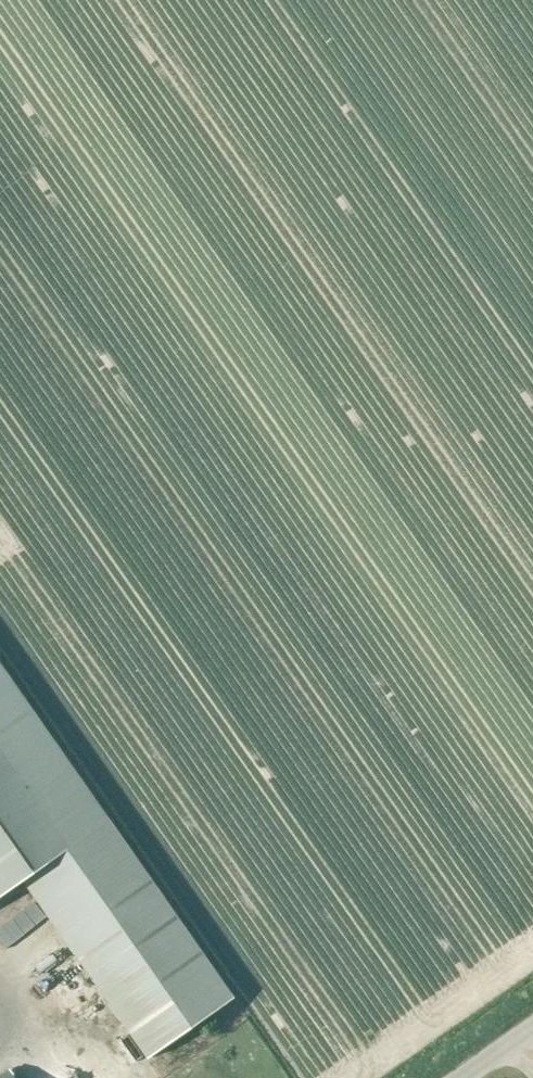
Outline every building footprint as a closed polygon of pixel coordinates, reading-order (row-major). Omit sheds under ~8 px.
[(150,1062),(237,1003),(0,656),(0,902),(28,883),(150,1062)] [(88,1035),(79,1042),(96,1065),(105,1058),(88,1035)]
